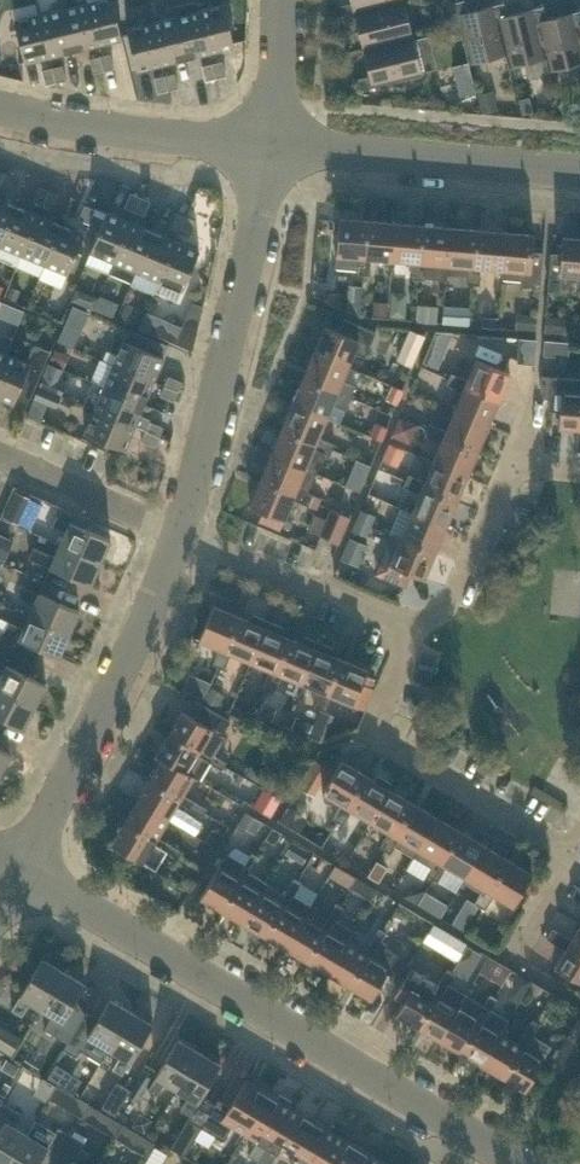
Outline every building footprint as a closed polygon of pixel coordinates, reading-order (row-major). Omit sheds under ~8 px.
[(120,29),(113,0),(94,0),(87,2),(97,44),(122,38),(120,29)] [(173,5),(175,15),(186,57),(210,52),(199,9),(197,0),(195,0),(173,5)] [(352,1),(340,5),(342,14),(401,0),(352,0),(352,1)] [(412,36),(403,0),(401,0),(342,14),(345,24),(357,21),(364,48),(412,36)] [(468,11),(465,0),(459,0),(454,1),(458,17),(460,24),(469,62),(506,53),(494,5),(468,11)] [(73,50),(97,44),(87,2),(63,8),(73,50)] [(534,8),(507,15),(504,2),(494,5),(506,53),(509,66),(545,57),(546,56),(534,8)] [(210,52),(235,46),(224,3),(199,9),(210,52)] [(547,19),(544,6),(534,8),(546,56),(545,57),(549,69),(579,61),(579,36),(574,12),(547,19)] [(49,56),(73,50),(63,8),(39,13),(49,56)] [(25,62),(49,56),(39,13),(14,20),(25,62)] [(162,63),(186,57),(175,15),(152,21),(162,63)] [(137,69),(162,63),(152,21),(127,27),(137,69)] [(361,88),(421,74),(412,36),(364,48),(371,75),(358,78),(361,88)] [(104,70),(114,67),(110,52),(100,55),(104,70)] [(94,72),(104,70),(100,55),(90,58),(94,72)] [(216,78),(226,75),(222,61),(212,63),(216,78)] [(475,91),(468,61),(453,65),(460,94),(475,91)] [(206,80),(216,78),(212,63),(202,65),(206,80)] [(55,81),(66,79),(62,64),(52,67),(55,81)] [(46,84),(55,81),(52,67),(42,69),(46,84)] [(168,89),(178,87),(175,72),(164,75),(168,89)] [(158,92),(168,89),(164,75),(154,77),(158,92)] [(493,90),(477,93),(482,113),(498,109),(493,90)] [(13,174),(3,170),(0,178),(0,185),(7,188),(13,174)] [(43,203),(48,189),(39,185),(33,199),(43,203)] [(52,207),(58,193),(48,189),(43,203),(52,207)] [(135,210),(140,196),(131,192),(125,206),(135,210)] [(144,214),(150,200),(140,196),(135,210),(144,214)] [(16,204),(0,198),(0,241),(16,204)] [(17,265),(22,254),(38,214),(16,204),(0,241),(0,258),(17,265)] [(89,222),(95,209),(85,205),(79,218),(89,222)] [(91,251),(86,262),(108,272),(113,260),(114,260),(130,221),(107,211),(90,251),(91,251)] [(180,229),(186,215),(176,211),(171,225),(180,229)] [(44,263),(61,223),(38,214),(22,254),(44,263)] [(190,233),(196,219),(186,215),(180,229),(190,233)] [(363,274),(368,220),(340,217),(337,254),(359,256),(357,273),(363,274)] [(392,258),(396,222),(368,220),(363,274),(370,274),(371,257),(392,258)] [(113,260),(108,272),(132,281),(136,270),(153,230),(130,221),(114,260),(113,260)] [(418,279),(423,224),(396,222),(392,258),(414,260),(412,278),(418,279)] [(44,263),(39,276),(61,285),(67,272),(68,273),(85,233),(61,223),(44,263)] [(447,263),(451,227),(423,224),(418,279),(425,279),(425,276),(447,278),(448,263),(447,263)] [(448,263),(447,273),(468,275),(468,274),(474,274),(480,275),(481,266),(475,266),(478,229),(451,227),(447,263),(448,263)] [(478,229),(475,266),(481,266),(488,267),(502,268),(505,231),(478,229)] [(159,279),(176,240),(153,230),(136,270),(159,279)] [(532,250),(534,234),(505,231),(502,268),(501,277),(522,279),(522,285),(539,287),(543,251),(532,250)] [(548,290),(562,290),(563,273),(579,274),(579,238),(563,236),(561,252),(551,251),(548,290)] [(183,289),(200,249),(176,240),(159,279),(183,289)] [(468,275),(467,283),(473,283),(480,284),(480,275),(474,274),(468,274),(468,275)] [(364,280),(351,279),(348,304),(362,311),(364,280)] [(122,306),(127,291),(105,284),(101,299),(122,306)] [(451,313),(477,315),(478,298),(452,297),(451,313)] [(388,300),(373,299),(373,311),(387,312),(388,300)] [(406,299),(391,299),(390,311),(406,312),(406,299)] [(436,321),(437,308),(418,307),(417,320),(436,321)] [(173,343),(180,326),(146,312),(139,328),(173,343)] [(348,365),(359,339),(325,325),(314,351),(348,365)] [(150,351),(155,338),(129,327),(114,363),(154,380),(164,356),(150,351)] [(424,335),(409,329),(398,357),(412,363),(424,335)] [(550,346),(576,347),(577,330),(551,329),(550,346)] [(534,377),(537,339),(520,337),(516,376),(534,377)] [(50,350),(35,343),(27,361),(7,353),(0,369),(0,397),(14,402),(16,398),(28,403),(50,350)] [(314,351),(303,377),(331,388),(350,396),(355,384),(342,379),(348,365),(314,351)] [(455,385),(454,387),(463,390),(465,384),(499,399),(510,372),(476,358),(468,379),(459,375),(458,378),(457,381),(455,385)] [(144,402),(154,380),(114,363),(104,386),(144,402)] [(449,377),(446,383),(454,387),(455,385),(457,381),(458,378),(459,375),(451,372),(449,377)] [(178,390),(182,381),(168,375),(164,385),(178,390)] [(541,390),(548,398),(550,398),(549,409),(560,410),(559,425),(578,427),(579,427),(579,378),(551,376),(542,375),(541,390)] [(303,377),(293,402),(327,416),(332,403),(345,409),(348,402),(350,396),(331,388),(303,377)] [(460,396),(455,410),(488,424),(499,399),(465,384),(463,390),(460,396)] [(174,400),(178,390),(164,385),(160,394),(174,400)] [(139,416),(144,402),(104,386),(95,409),(135,425),(145,430),(159,436),(163,426),(139,416)] [(51,401),(54,392),(41,387),(37,396),(51,401)] [(293,402),(282,427),(316,442),(318,436),(327,416),(293,402)] [(125,449),(135,425),(95,409),(85,432),(125,449)] [(436,432),(433,438),(441,441),(444,435),(478,450),(488,424),(455,410),(446,429),(438,426),(436,432)] [(418,420),(400,413),(393,432),(410,440),(418,420)] [(427,428),(425,434),(433,438),(436,432),(438,426),(430,422),(427,428)] [(282,427),(271,453),(305,467),(313,448),(322,451),(324,445),(327,439),(318,436),(316,442),(282,427)] [(155,445),(159,436),(145,430),(141,439),(155,445)] [(440,444),(433,461),(467,475),(478,450),(444,435),(441,441),(440,444)] [(324,445),(322,451),(330,454),(332,449),(335,443),(327,439),(324,445)] [(406,445),(390,440),(385,456),(400,462),(406,445)] [(271,453),(261,478),(295,492),(297,487),(299,482),(305,467),(271,453)] [(414,483),(412,488),(420,492),(423,486),(456,500),(467,475),(433,461),(428,473),(425,480),(417,477),(414,483)] [(406,479),(404,485),(412,488),(414,483),(417,477),(409,473),(406,479)] [(261,478),(250,504),(263,510),(259,519),(280,528),(292,498),(300,502),(303,496),(304,493),(305,490),(297,487),(295,492),(261,478)] [(381,498),(387,484),(374,479),(368,492),(381,498)] [(418,497),(412,511),(446,526),(456,500),(423,486),(420,492),(418,497)] [(303,496),(300,502),(309,505),(311,499),(314,494),(305,490),(304,493),(303,496)] [(11,497),(2,516),(19,524),(28,504),(11,497)] [(338,542),(350,516),(332,508),(320,535),(338,542)] [(370,524),(374,514),(361,508),(357,518),(370,524)] [(395,527),(392,533),(435,551),(446,526),(412,511),(404,531),(395,527)] [(73,522),(70,521),(56,515),(52,524),(66,531),(60,543),(101,561),(111,538),(73,522)] [(366,535),(369,528),(370,524),(357,518),(352,528),(366,535)] [(424,577),(435,551),(392,533),(376,573),(405,585),(411,572),(424,577)] [(358,565),(367,544),(349,536),(340,557),(358,565)] [(91,584),(101,561),(60,543),(55,556),(41,550),(36,560),(91,584)] [(79,610),(39,592),(25,586),(20,596),(34,602),(29,615),(69,633),(79,610)] [(225,649),(240,615),(213,604),(199,638),(220,647),(216,655),(228,660),(231,652),(225,649)] [(251,660),(268,619),(252,613),(249,619),(240,615),(225,649),(231,652),(251,660)] [(69,633),(29,615),(23,628),(9,621),(4,632),(1,630),(0,631),(0,644),(26,657),(33,644),(59,656),(69,633)] [(281,633),(284,626),(268,619),(251,660),(271,668),(267,676),(279,681),(282,673),(276,670),(291,637),(281,633)] [(302,681),(319,641),(303,634),(300,641),(291,637),(276,670),(282,673),(302,681)] [(331,654),(334,647),(319,641),(302,681),(321,689),(318,697),(330,702),(333,694),(327,692),(341,658),(331,654)] [(9,692),(35,706),(46,683),(29,675),(20,670),(26,657),(0,644),(0,688),(9,692)] [(224,668),(228,660),(216,655),(213,663),(224,668)] [(362,683),(368,669),(341,658),(327,692),(333,694),(353,703),(362,683)] [(275,689),(279,681),(267,676),(264,684),(275,689)] [(366,708),(375,688),(362,683),(353,703),(366,708)] [(23,728),(35,706),(9,692),(0,688),(0,716),(23,728)] [(255,694),(240,688),(235,702),(249,708),(255,694)] [(326,711),(330,702),(318,697),(314,706),(326,711)] [(210,761),(215,754),(225,736),(182,710),(169,732),(201,751),(199,754),(210,761)] [(199,754),(201,751),(169,732),(156,754),(162,758),(163,757),(188,772),(188,771),(199,754)] [(299,762),(307,745),(293,739),(285,756),(299,762)] [(10,753),(0,748),(0,773),(10,753)] [(222,768),(227,761),(215,754),(210,761),(222,768)] [(188,771),(188,772),(163,757),(162,758),(150,778),(182,797),(179,801),(191,808),(196,800),(184,793),(195,775),(188,771)] [(347,805),(366,774),(341,759),(322,790),(341,802),(337,809),(348,816),(352,808),(347,805)] [(314,794),(329,769),(314,760),(299,785),(314,794)] [(371,819),(389,788),(366,774),(347,805),(352,808),(371,819)] [(179,801),(182,797),(150,778),(138,799),(169,818),(179,801)] [(394,833),(413,802),(389,788),(371,819),(389,830),(384,838),(395,844),(400,836),(394,833)] [(159,836),(169,818),(138,799),(125,821),(156,839),(154,843),(166,850),(170,843),(159,836)] [(203,815),(207,807),(196,800),(191,808),(203,815)] [(413,855),(437,816),(413,802),(394,833),(400,836),(395,844),(413,855)] [(343,824),(348,816),(337,809),(332,817),(343,824)] [(249,831),(256,819),(245,812),(238,824),(249,831)] [(442,861),(460,830),(437,816),(413,855),(432,866),(442,872),(447,865),(442,861)] [(154,843),(156,839),(125,821),(112,843),(143,861),(154,843)] [(294,836),(277,827),(272,839),(287,847),(294,836)] [(465,875),(484,844),(460,830),(442,861),(447,865),(465,875)] [(310,849),(294,838),(286,850),(303,860),(310,849)] [(390,852),(395,844),(384,838),(380,845),(390,852)] [(178,857),(182,850),(170,843),(166,850),(178,857)] [(489,890),(508,858),(484,844),(465,875),(484,886),(479,894),(490,901),(494,893),(489,890)] [(259,856),(256,854),(252,851),(245,863),(252,868),(259,856)] [(245,863),(227,852),(201,896),(223,909),(242,877),(245,879),(252,868),(245,863)] [(513,904),(532,873),(508,858),(489,890),(494,893),(513,904)] [(350,887),(357,876),(336,864),(330,874),(350,887)] [(438,880),(442,872),(432,866),(427,874),(438,880)] [(242,877),(223,909),(244,921),(267,882),(250,872),(245,879),(242,877)] [(302,881),(298,879),(294,876),(287,888),(295,893),(302,881)] [(267,882),(244,921),(265,934),(284,902),(288,904),(294,894),(295,893),(287,888),(285,893),(267,882)] [(577,884),(571,895),(579,900),(579,886),(577,884)] [(444,905),(422,891),(418,901),(440,914),(444,905)] [(284,902),(265,934),(286,946),(305,915),(311,905),(294,894),(288,904),(284,902)] [(485,908),(490,901),(479,894),(474,902),(485,908)] [(344,906),(340,904),(337,902),(330,913),(337,918),(344,906)] [(330,930),(337,918),(330,913),(323,925),(305,915),(286,946),(308,959),(326,927),(330,930)] [(326,927),(308,959),(329,971),(347,940),(354,930),(336,919),(330,930),(326,927)] [(453,928),(435,920),(426,934),(443,944),(453,928)] [(556,942),(566,948),(569,943),(579,950),(579,924),(572,938),(562,933),(556,942)] [(386,931),(383,929),(379,927),(372,938),(379,943),(386,931)] [(556,942),(562,933),(552,927),(546,937),(556,942)] [(372,955),(379,943),(372,938),(365,950),(347,940),(329,971),(350,984),(369,953),(372,955)] [(372,997),(398,954),(379,943),(372,955),(369,953),(350,984),(372,997)] [(569,943),(566,948),(556,965),(579,980),(579,950),(569,943)] [(468,944),(460,957),(473,964),(480,952),(468,944)] [(503,980),(510,968),(489,955),(482,968),(503,980)] [(41,1008),(64,970),(42,957),(22,991),(20,995),(12,1008),(22,1014),(30,1001),(41,1008)] [(441,979),(438,984),(411,967),(395,994),(404,999),(397,1012),(419,1025),(438,993),(441,996),(448,984),(441,979)] [(455,972),(452,970),(448,968),(441,979),(448,984),(441,996),(438,993),(419,1025),(440,1037),(459,1006),(458,1006),(465,994),(448,984),(455,972)] [(54,987),(41,1008),(53,1015),(45,1028),(51,1031),(55,1033),(68,1041),(76,1028),(83,1015),(70,1008),(85,983),(64,970),(54,987)] [(490,993),(483,1004),(491,1009),(498,997),(494,995),(490,993)] [(459,1006),(440,1037),(461,1050),(480,1019),(484,1021),(491,1009),(483,1004),(466,994),(465,994),(458,1006),(459,1006)] [(109,1048),(132,1010),(110,997),(96,1021),(84,1013),(83,1015),(76,1028),(64,1048),(77,1056),(81,1049),(101,1061),(109,1048)] [(501,1031),(508,1019),(491,1009),(484,1021),(480,1019),(461,1050),(482,1063),(501,1031)] [(130,1060),(153,1023),(132,1010),(109,1048),(121,1055),(113,1068),(122,1073),(130,1060)] [(533,1034),(540,1022),(533,1018),(526,1030),(533,1034)] [(22,1037),(0,1024),(0,1046),(12,1054),(22,1037)] [(526,1046),(533,1035),(533,1034),(526,1030),(519,1041),(501,1031),(482,1063),(503,1075),(522,1044),(526,1046)] [(525,1088),(551,1045),(533,1035),(526,1046),(522,1044),(503,1075),(525,1088)] [(177,1088),(199,1050),(178,1038),(156,1075),(148,1089),(157,1094),(165,1081),(177,1088)] [(190,1114),(221,1063),(199,1050),(177,1088),(189,1095),(181,1108),(190,1114)] [(245,1132),(269,1092),(246,1078),(213,1133),(224,1140),(233,1125),(245,1132)] [(103,1109),(115,1116),(130,1091),(118,1084),(103,1109)] [(259,1160),(292,1105),(269,1092),(245,1132),(258,1140),(249,1154),(259,1160)] [(314,1118),(292,1105),(259,1160),(265,1163),(270,1163),(278,1151),(290,1159),(314,1118)] [(23,1113),(13,1107),(5,1120),(0,1129),(0,1163),(8,1163),(27,1133),(15,1126),(23,1113)] [(202,1126),(188,1118),(171,1147),(185,1155),(186,1153),(202,1126)] [(336,1132),(314,1118),(290,1159),(299,1163),(317,1163),(336,1132)] [(71,1134),(59,1126),(55,1132),(46,1127),(39,1140),(27,1133),(8,1163),(37,1163),(40,1160),(47,1163),(53,1163),(71,1134)] [(359,1145),(336,1132),(317,1163),(348,1163),(359,1145)] [(84,1141),(71,1134),(53,1163),(82,1163),(90,1152),(81,1147),(84,1141)] [(381,1158),(359,1145),(348,1163),(378,1163),(381,1158)]
